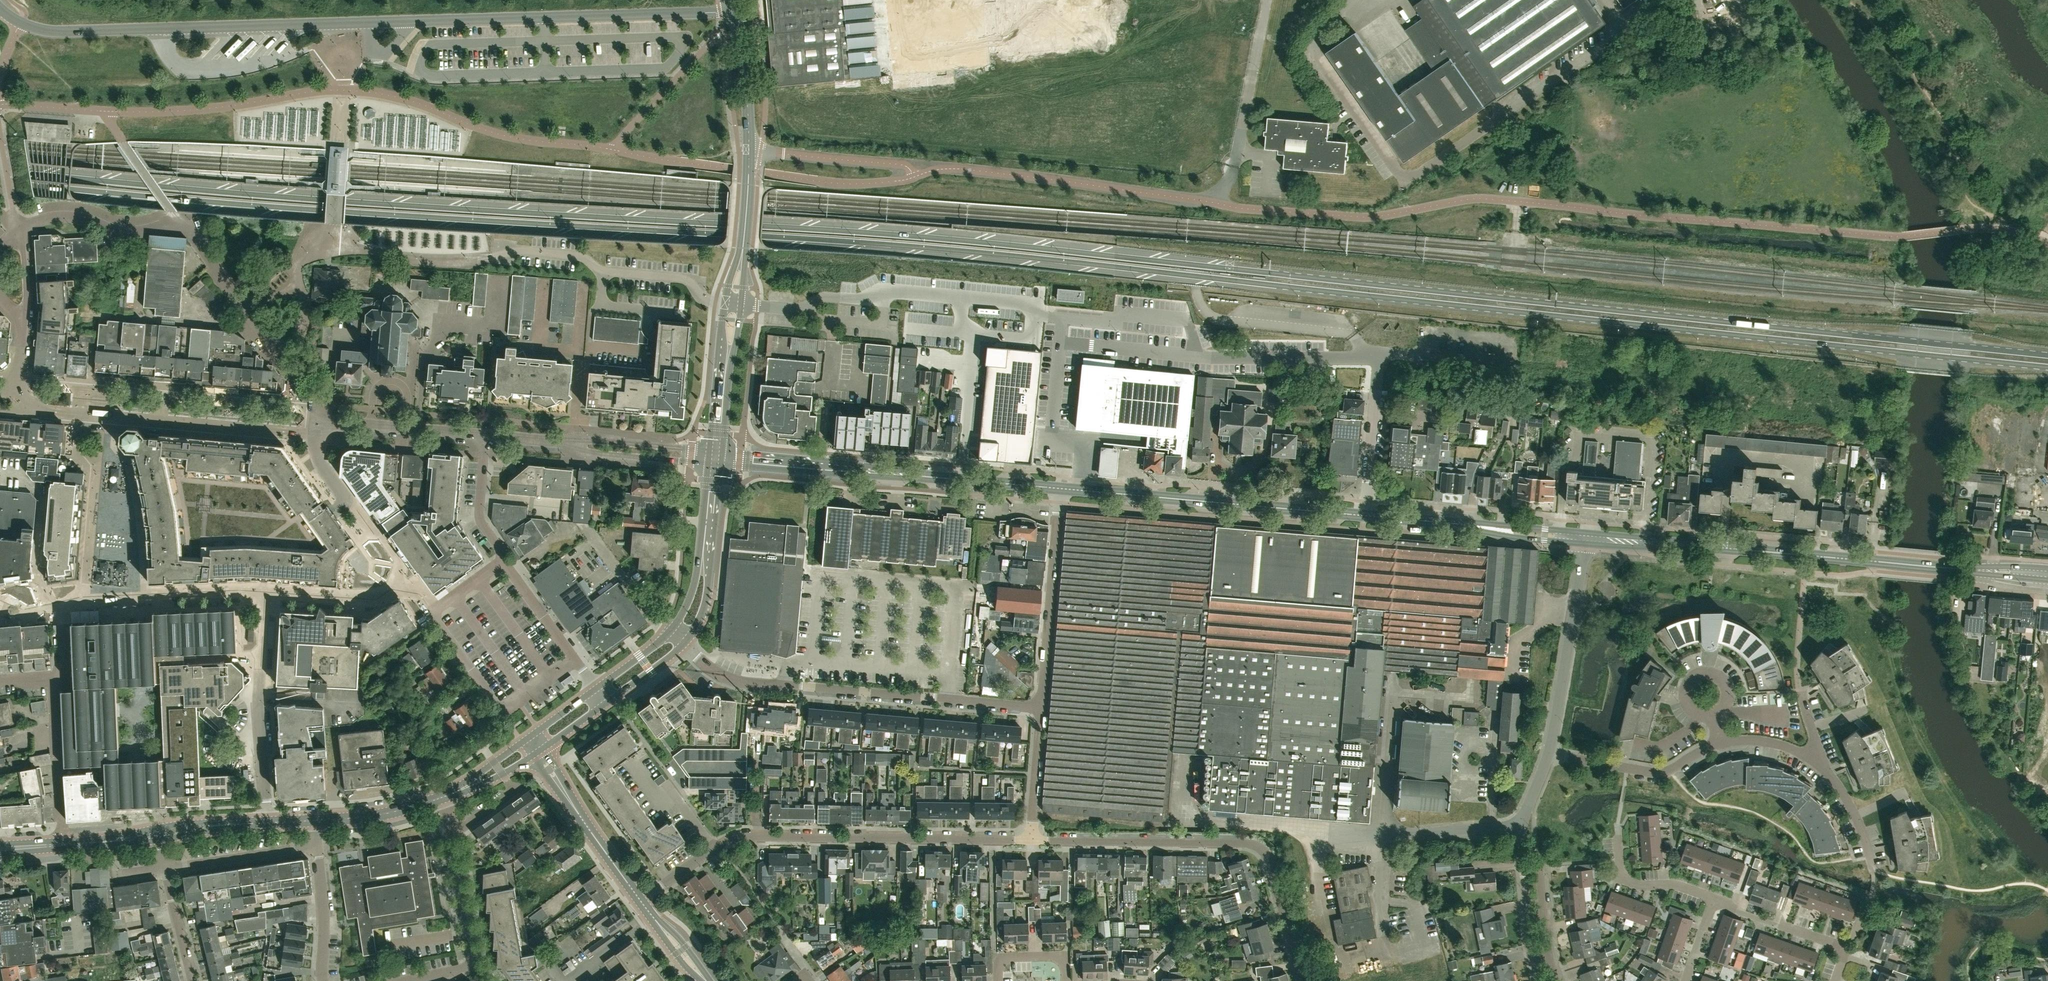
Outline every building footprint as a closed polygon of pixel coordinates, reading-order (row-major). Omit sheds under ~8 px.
[(846,44),(848,72),(989,61),(984,0),(842,0),(846,44)] [(1414,6),(1422,18),(1412,26),(1440,66),(1434,70),(1401,93),(1373,54),(1357,31),(1327,51),(1404,162),(1434,142),(1605,24),(1593,6),(1598,3),(1596,0),(1422,0),(1414,6)] [(1636,1),(1635,0),(1618,0),(1624,9),(1636,1)] [(835,34),(834,24),(824,25),(825,35),(835,34)] [(486,67),(484,60),(478,62),(480,69),(486,67)] [(1327,140),(1329,123),(1269,118),(1268,132),(1266,131),(1265,135),(1267,136),(1266,149),(1279,151),(1279,154),(1285,155),(1284,168),(1345,173),(1346,159),(1348,159),(1348,155),(1346,155),(1347,141),(1327,140)] [(29,139),(71,142),(72,128),(26,124),(29,139)] [(1536,193),(1553,195),(1555,181),(1549,180),(1548,191),(1542,190),(1543,179),(1538,179),(1536,193)] [(36,264),(66,263),(98,261),(97,237),(65,239),(65,238),(59,234),(51,234),(35,235),(36,264)] [(179,317),(185,250),(187,238),(150,235),(149,247),(143,307),(155,308),(154,314),(179,317)] [(66,263),(36,264),(37,281),(67,279),(66,263)] [(134,278),(136,278),(137,266),(119,265),(117,290),(120,290),(119,313),(133,314),(135,284),(133,283),(134,278)] [(338,302),(341,270),(315,268),(312,300),(338,302)] [(525,283),(537,284),(538,277),(525,276),(525,283)] [(553,286),(565,287),(566,279),(553,278),(553,286)] [(193,295),(205,284),(201,279),(188,290),(193,295)] [(448,301),(449,288),(429,287),(429,281),(411,279),(410,290),(422,291),(421,299),(448,301)] [(578,280),(566,279),(565,287),(577,288),(578,280)] [(68,313),(66,280),(37,281),(39,302),(44,302),(43,310),(40,310),(38,332),(49,333),(66,334),(68,313)] [(537,291),(537,284),(525,283),(524,289),(524,290),(537,291)] [(201,296),(209,289),(206,285),(198,292),(201,296)] [(564,294),(565,287),(553,286),(552,293),(564,294)] [(564,294),(577,295),(577,288),(565,287),(564,294)] [(1084,291),(1057,288),(1056,301),(1083,303),(1084,291)] [(205,300),(213,293),(209,289),(201,296),(205,300)] [(536,298),(537,291),(524,290),(524,296),(523,297),(536,298)] [(335,373),(334,377),(336,379),(336,381),(351,383),(351,384),(352,387),(358,388),(360,386),(360,384),(361,384),(362,367),(363,364),(369,364),(369,366),(368,367),(368,368),(370,367),(372,369),(371,370),(372,371),(372,369),(375,370),(375,371),(376,371),(376,369),(378,368),(381,369),(381,372),(380,372),(380,373),(381,373),(381,375),(382,375),(382,373),(391,374),(391,376),(392,376),(392,374),(394,374),(394,373),(392,373),(393,371),(394,371),(396,370),(405,370),(406,365),(408,365),(408,364),(408,356),(406,356),(406,354),(408,354),(408,353),(406,353),(407,343),(409,343),(409,342),(408,342),(409,332),(410,332),(411,334),(412,336),(420,336),(420,329),(418,328),(419,327),(417,326),(418,319),(420,318),(419,317),(417,318),(413,312),(413,310),(412,310),(412,312),(411,312),(411,305),(412,305),(412,304),(411,305),(409,303),(410,302),(409,301),(408,302),(406,302),(405,301),(404,301),(405,302),(404,303),(403,299),(404,298),(404,297),(401,298),(398,295),(398,293),(397,294),(392,294),(391,292),(390,292),(391,294),(386,297),(384,295),(383,296),(385,298),(383,302),(382,300),(383,299),(382,298),(381,300),(379,299),(378,298),(378,300),(376,301),(375,301),(375,298),(373,298),(359,296),(358,308),(361,308),(360,313),(365,313),(366,314),(366,321),(364,322),(362,322),(361,332),(370,334),(370,333),(373,333),(372,339),(371,338),(371,339),(372,339),(371,349),(370,349),(370,350),(371,350),(371,354),(362,353),(362,352),(353,351),(342,350),(341,361),(338,361),(337,371),(335,373)] [(208,304),(216,297),(213,293),(205,300),(208,304)] [(564,301),(564,294),(552,293),(551,300),(564,301)] [(564,301),(576,302),(577,295),(564,294),(564,301)] [(212,308),(220,301),(216,297),(208,304),(212,308)] [(536,306),(536,298),(523,297),(523,302),(523,305),(536,306)] [(563,308),(564,301),(551,300),(551,307),(563,308)] [(215,311),(223,304),(220,301),(212,308),(215,311)] [(563,308),(576,309),(576,302),(564,301),(563,308)] [(218,315),(226,308),(223,304),(215,311),(218,315)] [(535,313),(536,306),(523,305),(522,309),(522,312),(535,313)] [(563,315),(563,308),(551,307),(550,315),(563,316),(563,315)] [(226,308),(218,315),(222,319),(230,312),(226,308)] [(575,317),(576,309),(563,308),(563,315),(563,316),(574,317),(575,317)] [(535,320),(535,313),(522,312),(522,315),(522,319),(535,320)] [(7,362),(8,351),(6,351),(9,322),(3,315),(0,315),(0,368),(7,362)] [(562,323),(563,316),(550,315),(550,322),(562,323)] [(574,324),(574,317),(563,316),(562,323),(574,324)] [(604,341),(606,317),(595,316),(592,340),(604,341)] [(622,343),(624,319),(618,318),(616,342),(622,343)] [(118,373),(124,321),(108,320),(107,324),(99,323),(94,374),(96,374),(111,372),(118,373)] [(639,343),(640,330),(639,330),(640,321),(634,320),(632,344),(638,344),(638,342),(639,343)] [(653,377),(650,407),(654,408),(654,413),(670,415),(670,417),(683,418),(692,324),(658,320),(653,377)] [(140,375),(145,323),(124,321),(118,373),(140,375)] [(154,376),(159,324),(145,323),(140,375),(154,376)] [(172,378),(176,326),(159,324),(154,376),(172,378)] [(190,331),(191,327),(176,326),(172,378),(186,379),(188,358),(189,347),(190,331)] [(208,360),(211,329),(191,327),(190,331),(189,347),(188,358),(186,379),(201,380),(201,384),(201,385),(203,370),(207,371),(208,360)] [(240,388),(243,356),(251,357),(252,349),(249,344),(244,344),(245,339),(232,331),(221,330),(211,329),(208,360),(207,371),(203,370),(201,385),(240,388)] [(640,330),(639,343),(647,343),(648,338),(647,338),(645,337),(644,335),(642,332),(642,330),(640,330)] [(94,343),(95,332),(80,331),(79,341),(70,340),(67,375),(86,376),(90,342),(94,343)] [(45,372),(49,333),(38,332),(35,359),(34,369),(37,372),(45,372)] [(65,374),(68,334),(66,334),(49,333),(45,372),(54,373),(57,373),(65,374)] [(815,383),(817,362),(771,358),(773,335),(767,335),(766,358),(767,358),(765,384),(760,384),(758,414),(761,414),(761,418),(762,422),(763,425),(767,430),(774,434),(778,434),(777,438),(807,440),(808,435),(815,436),(817,416),(809,415),(809,411),(811,411),(812,396),(796,395),(794,392),(795,383),(797,381),(815,383)] [(886,405),(891,346),(866,343),(863,373),(873,374),(870,404),(886,405)] [(328,361),(329,349),(319,347),(317,360),(328,361)] [(902,392),(914,393),(918,348),(902,347),(898,392),(902,392)] [(987,363),(985,363),(985,365),(987,365),(978,459),(1031,465),(1038,390),(1027,389),(1030,351),(1005,348),(989,347),(987,363)] [(520,363),(527,357),(523,350),(514,355),(515,349),(504,348),(503,360),(496,360),(494,386),(500,394),(505,394),(506,396),(511,392),(524,393),(528,398),(530,398),(530,401),(547,408),(564,401),(563,400),(569,395),(571,365),(554,363),(554,366),(520,363)] [(249,389),(252,389),(252,390),(253,391),(253,392),(254,392),(255,392),(256,392),(257,392),(258,392),(259,391),(259,390),(260,390),(262,370),(263,363),(264,359),(260,359),(256,354),(253,354),(253,357),(249,389)] [(474,367),(475,356),(455,355),(454,366),(429,364),(427,390),(440,392),(440,399),(468,402),(469,394),(482,396),(485,368),(474,367)] [(253,357),(251,357),(243,356),(240,388),(240,389),(241,390),(242,391),(244,391),(245,391),(246,391),(247,390),(248,389),(249,389),(253,357)] [(599,398),(602,365),(589,364),(586,407),(587,407),(589,409),(593,409),(593,410),(598,411),(599,398)] [(277,391),(282,388),(282,381),(272,366),(267,365),(267,368),(268,371),(272,371),(272,375),(274,378),(277,381),(276,391),(277,391)] [(616,411),(620,366),(602,365),(599,398),(598,411),(609,412),(609,410),(616,411)] [(1077,419),(1076,428),(1101,430),(1147,435),(1146,447),(1167,450),(1167,456),(1165,473),(1179,474),(1180,468),(1185,468),(1194,376),(1116,368),(1114,368),(1094,366),(1082,365),(1077,419)] [(634,401),(637,368),(620,366),(616,411),(624,412),(623,413),(633,414),(634,401)] [(260,390),(276,391),(277,381),(274,378),(272,375),(272,371),(268,371),(267,368),(266,371),(262,370),(260,390)] [(650,407),(653,377),(650,376),(645,371),(645,368),(637,368),(634,401),(633,414),(639,415),(639,413),(644,414),(646,412),(647,413),(648,407),(650,407)] [(930,385),(931,371),(919,370),(918,384),(930,385)] [(939,386),(940,371),(933,371),(932,386),(931,392),(938,393),(939,386)] [(951,389),(954,374),(946,373),(943,388),(951,389)] [(1191,413),(1190,430),(1191,430),(1189,447),(1193,448),(1192,460),(1208,462),(1209,450),(1213,450),(1213,440),(1209,440),(1211,414),(1217,415),(1217,410),(1221,410),(1219,434),(1220,434),(1220,439),(1222,440),(1229,441),(1228,452),(1237,453),(1237,454),(1243,454),(1243,453),(1252,454),(1253,443),(1261,443),(1262,440),(1262,438),(1264,438),(1266,413),(1255,412),(1256,405),(1260,406),(1261,391),(1235,389),(1236,380),(1198,376),(1197,396),(1196,396),(1195,409),(1192,409),(1191,413)] [(260,390),(259,398),(278,399),(278,396),(280,397),(284,393),(283,392),(281,391),(282,388),(277,391),(276,391),(260,390)] [(1334,398),(1344,399),(1346,399),(1347,391),(1335,390),(1334,398)] [(901,404),(917,406),(918,393),(914,393),(902,392),(901,404)] [(961,410),(962,398),(950,396),(949,408),(961,410)] [(1431,411),(1433,399),(1419,397),(1418,410),(1431,411)] [(1331,438),(1338,439),(1359,441),(1363,401),(1346,399),(1344,399),(1343,410),(1337,410),(1336,418),(1333,418),(1331,438)] [(1496,426),(1497,414),(1483,413),(1483,410),(1478,410),(1478,407),(1469,406),(1467,423),(1460,422),(1459,432),(1470,433),(1470,438),(1476,439),(1475,444),(1487,445),(1487,438),(1492,438),(1493,426),(1496,426)] [(863,448),(864,441),(908,445),(911,413),(869,409),(869,407),(865,407),(864,413),(865,413),(865,416),(836,414),(833,446),(863,448)] [(1565,412),(1552,410),(1551,419),(1564,420),(1565,412)] [(1527,427),(1528,417),(1520,416),(1519,426),(1527,427)] [(31,422),(0,419),(0,449),(6,450),(28,452),(31,422)] [(1545,427),(1544,419),(1532,419),(1532,427),(1545,427)] [(28,452),(29,452),(39,453),(61,455),(63,425),(31,422),(28,452)] [(1284,434),(1285,424),(1276,423),(1275,434),(1273,433),(1271,454),(1294,457),(1294,450),(1300,450),(1301,441),(1295,441),(1296,435),(1284,434)] [(925,454),(927,430),(928,425),(918,424),(915,453),(925,454)] [(1392,441),(1389,466),(1414,469),(1414,467),(1438,470),(1439,466),(1440,449),(1449,450),(1450,442),(1443,441),(1444,429),(1429,427),(1428,435),(1411,434),(1412,426),(1393,424),(1391,441),(1392,441)] [(946,439),(944,456),(955,457),(958,426),(948,425),(946,439)] [(149,566),(149,583),(200,581),(233,580),(252,579),(337,586),(338,578),(338,569),(340,560),(345,552),(350,549),(356,544),(350,537),(284,445),(150,433),(150,438),(144,437),(144,436),(138,429),(128,428),(121,434),(120,441),(120,447),(124,452),(131,453),(146,538),(149,564),(149,566)] [(935,455),(937,439),(937,432),(927,430),(925,454),(935,455)] [(1338,439),(1331,438),(1327,469),(1330,469),(1329,472),(1356,475),(1359,441),(1338,439)] [(935,455),(944,456),(946,439),(937,439),(935,455)] [(1610,482),(1608,508),(1619,509),(1622,507),(1643,509),(1646,481),(1639,480),(1643,443),(1617,440),(1613,478),(1612,478),(1612,483),(1610,482)] [(1589,504),(1594,441),(1586,441),(1583,467),(1579,467),(1578,472),(1568,471),(1567,480),(1569,480),(1567,502),(1589,504)] [(1594,441),(1589,504),(1590,504),(1590,506),(1602,508),(1605,505),(1606,505),(1608,508),(1610,482),(1612,483),(1612,478),(1595,476),(1598,442),(1594,441)] [(1118,445),(1100,444),(1097,472),(1115,474),(1118,445)] [(1826,457),(1826,462),(1838,463),(1839,447),(1827,445),(1826,457)] [(400,494),(369,451),(354,449),(354,450),(352,449),(347,451),(346,453),(344,454),(343,457),(342,459),(341,475),(344,476),(346,478),(344,480),(348,486),(350,484),(353,488),(352,488),(378,523),(405,503),(406,504),(407,504),(400,494)] [(28,452),(6,450),(6,457),(28,458),(29,452),(28,452)] [(1144,472),(1154,473),(1154,471),(1161,472),(1163,452),(1146,450),(1144,472)] [(400,494),(401,478),(399,480),(396,480),(399,454),(369,451),(400,494)] [(1895,464),(1896,453),(1875,451),(1874,462),(1895,464)] [(46,566),(47,566),(48,566),(50,566),(50,568),(47,570),(49,582),(77,577),(85,473),(76,472),(76,469),(67,459),(39,457),(39,453),(29,452),(28,458),(27,473),(34,480),(36,481),(41,482),(41,486),(45,486),(44,493),(46,493),(42,549),(41,549),(40,559),(41,559),(41,565),(46,566)] [(457,513),(458,513),(461,480),(462,467),(463,455),(429,452),(425,507),(406,505),(379,524),(409,566),(415,573),(418,571),(436,594),(485,559),(458,522),(457,523),(453,519),(454,513),(457,513)] [(400,494),(407,504),(420,505),(424,472),(426,472),(427,459),(424,459),(424,456),(403,454),(401,478),(400,494)] [(1536,499),(1538,478),(1539,467),(1529,466),(1523,466),(1523,461),(1516,460),(1515,472),(1521,473),(1519,497),(1528,498),(1528,499),(1536,499)] [(1455,468),(1453,493),(1465,494),(1466,485),(1466,481),(1473,482),(1474,473),(1476,470),(1480,463),(1468,462),(1467,469),(1455,468)] [(1538,478),(1536,499),(1545,500),(1553,500),(1556,470),(1555,470),(1555,463),(1548,463),(1547,479),(1538,478)] [(2037,501),(2039,465),(2019,464),(2018,475),(2010,475),(2009,486),(2017,487),(2016,495),(2023,495),(2022,501),(2037,501)] [(533,495),(536,495),(536,496),(536,497),(536,498),(537,498),(537,499),(538,499),(539,499),(540,499),(541,499),(541,498),(542,498),(542,497),(542,496),(571,498),(572,488),(575,488),(576,479),(577,469),(530,465),(522,472),(508,483),(507,493),(521,494),(533,495)] [(1438,470),(1437,478),(1442,479),(1442,483),(1441,492),(1453,493),(1455,468),(1439,466),(1438,470)] [(1801,499),(1776,497),(1777,492),(1755,490),(1756,475),(1782,478),(1783,469),(1745,466),(1744,481),(1733,480),(1732,498),(1753,500),(1753,507),(1774,509),(1774,517),(1795,518),(1795,526),(1816,528),(1818,510),(1800,508),(1801,499)] [(575,488),(573,522),(581,523),(591,523),(592,513),(592,502),(595,470),(586,470),(579,469),(579,479),(576,479),(575,488)] [(1473,482),(1478,483),(1478,493),(1477,495),(1489,496),(1490,484),(1491,477),(1485,476),(1486,471),(1476,470),(1474,473),(1473,482)] [(1490,484),(1489,496),(1501,497),(1502,485),(1508,485),(1509,472),(1492,471),(1491,477),(1490,484)] [(1681,503),(1680,524),(1690,525),(1691,505),(1692,505),(1693,500),(1698,501),(1700,474),(1689,473),(1688,483),(1688,494),(1686,504),(1681,503)] [(1994,474),(1984,473),(1984,482),(1993,483),(1994,474)] [(641,507),(644,479),(634,478),(632,493),(627,493),(626,500),(636,501),(634,518),(624,517),(623,525),(639,526),(640,520),(641,507)] [(641,507),(642,507),(646,507),(646,501),(654,501),(655,496),(653,496),(654,480),(644,479),(641,507)] [(1688,483),(1681,483),(1680,493),(1669,493),(1668,503),(1671,503),(1670,523),(1680,524),(1681,503),(1686,504),(1688,494),(1688,483)] [(1722,512),(1724,490),(1713,489),(1712,493),(1702,492),(1700,510),(1722,512)] [(32,574),(31,559),(36,499),(31,493),(0,490),(0,578),(32,574)] [(1847,492),(1845,508),(1846,508),(1845,518),(1852,519),(1851,531),(1858,531),(1858,533),(1862,533),(1863,532),(1865,532),(1867,514),(1859,514),(1860,504),(1856,504),(1857,493),(1847,492)] [(1993,519),(1995,498),(1977,497),(1977,501),(1976,501),(1976,509),(1973,509),(1972,516),(1974,516),(1973,525),(1989,527),(1990,518),(1993,519)] [(592,502),(592,513),(600,514),(601,502),(592,502)] [(1834,510),(1834,504),(1823,502),(1821,528),(1832,529),(1834,510)] [(1834,504),(1834,510),(1832,529),(1843,530),(1845,511),(1839,510),(1840,504),(1834,504)] [(495,516),(545,520),(532,518),(526,517),(527,505),(521,505),(521,507),(502,505),(502,506),(496,505),(495,516)] [(849,558),(935,566),(936,558),(949,559),(950,557),(962,558),(964,545),(969,546),(971,527),(965,526),(966,517),(960,517),(960,513),(947,512),(947,515),(944,515),(943,520),(903,517),(904,509),(898,509),(891,508),(890,516),(860,513),(860,508),(845,507),(827,505),(822,566),(848,568),(849,558)] [(1532,623),(1539,549),(1067,510),(1042,810),(1048,811),(1048,812),(1163,821),(1163,820),(1167,820),(1173,752),(1212,755),(1208,809),(1369,823),(1372,774),(1381,670),(1488,678),(1485,705),(1501,706),(1499,737),(1501,737),(1499,750),(1501,750),(1500,756),(1509,757),(1517,757),(1519,739),(1514,738),(1515,719),(1520,718),(1521,709),(1517,707),(1518,693),(1502,692),(1508,621),(1532,623)] [(547,522),(545,520),(495,516),(494,519),(519,556),(545,539),(544,537),(553,531),(547,522)] [(132,518),(110,517),(110,534),(131,535),(132,518)] [(655,529),(656,520),(649,519),(648,528),(655,529)] [(995,555),(1045,560),(1045,558),(1045,559),(1049,525),(1048,524),(1048,526),(1001,521),(1001,520),(1000,520),(999,535),(1009,536),(1009,537),(1011,537),(1010,546),(996,545),(995,551),(995,555)] [(749,521),(748,536),(772,538),(773,523),(749,521)] [(773,523),(772,538),(798,540),(798,532),(799,525),(773,523)] [(2032,542),(2034,524),(2026,524),(2026,530),(2005,528),(2004,538),(2011,539),(2011,541),(2032,542)] [(2047,533),(2047,526),(2038,525),(2037,532),(2047,534),(2047,533)] [(668,559),(671,534),(633,531),(631,556),(640,557),(639,569),(664,571),(665,559),(668,559)] [(722,641),(722,648),(760,651),(780,656),(786,658),(787,657),(796,653),(802,579),(806,532),(802,532),(798,532),(798,540),(772,538),(748,536),(748,539),(731,538),(729,558),(722,641)] [(1045,560),(995,555),(980,554),(977,583),(1019,586),(1019,581),(1042,584),(1044,569),(1045,562),(1044,562),(1045,560)] [(563,561),(561,557),(534,577),(540,585),(543,591),(554,605),(571,629),(586,618),(592,625),(589,637),(600,652),(643,621),(642,619),(644,617),(619,582),(593,601),(563,561)] [(1018,588),(1019,586),(977,583),(991,585),(990,596),(996,597),(995,608),(1039,612),(1041,591),(1018,588)] [(1985,595),(1970,594),(1968,615),(1966,614),(1965,623),(1977,624),(1976,630),(1985,631),(1986,613),(1984,613),(1985,595)] [(1994,614),(2000,615),(2000,613),(2001,596),(1990,595),(1989,612),(1988,622),(1993,623),(1994,614)] [(2001,596),(2000,613),(2000,615),(1999,625),(2010,626),(2010,616),(2011,616),(2011,614),(2010,614),(2012,597),(2001,596)] [(2021,615),(2022,598),(2012,597),(2010,614),(2011,614),(2011,616),(2016,617),(2015,631),(2018,632),(2019,620),(2021,615)] [(2018,632),(2025,632),(2025,627),(2037,628),(2038,614),(2032,613),(2033,599),(2022,598),(2021,615),(2019,620),(2018,632)] [(363,620),(362,645),(367,645),(374,655),(402,635),(405,638),(409,635),(407,632),(417,625),(399,599),(369,620),(363,620)] [(989,619),(989,610),(990,607),(979,606),(978,618),(989,619)] [(71,623),(73,657),(74,674),(74,687),(75,691),(61,691),(64,744),(64,747),(65,766),(104,765),(105,784),(99,784),(99,783),(99,782),(99,781),(98,780),(97,779),(96,778),(95,777),(95,776),(94,775),(94,774),(94,773),(94,772),(64,774),(68,821),(71,820),(73,820),(84,819),(87,819),(102,818),(101,807),(122,806),(168,804),(168,805),(180,805),(180,801),(190,801),(191,805),(200,804),(202,804),(202,798),(209,798),(235,797),(235,779),(234,774),(200,776),(198,711),(197,704),(208,704),(209,705),(219,714),(223,714),(223,710),(222,710),(228,704),(229,704),(231,701),(231,699),(238,692),(243,686),(244,683),(247,683),(251,679),(251,676),(250,675),(243,675),(243,673),(234,665),(232,662),(208,663),(189,664),(189,663),(183,663),(183,653),(237,651),(235,623),(235,609),(154,613),(154,620),(138,620),(71,623)] [(353,619),(354,619),(354,616),(281,611),(277,683),(356,688),(358,646),(360,646),(360,645),(351,645),(353,619)] [(1037,632),(1039,614),(1015,612),(1014,622),(1001,621),(1000,629),(1037,632)] [(1765,642),(1763,639),(1762,638),(1760,636),(1756,633),(1754,631),(1752,629),(1749,627),(1746,626),(1741,623),(1739,622),(1735,620),(1734,620),(1730,618),(1727,618),(1723,617),(1725,612),(1724,612),(1703,613),(1703,615),(1699,615),(1696,615),(1693,616),(1690,616),(1688,617),(1684,618),(1682,618),(1680,619),(1676,621),(1672,623),(1668,624),(1666,626),(1663,627),(1661,629),(1659,630),(1656,633),(1673,653),(1675,651),(1679,649),(1682,647),(1685,646),(1688,644),(1692,643),(1695,642),(1699,642),(1702,642),(1704,642),(1704,643),(1705,644),(1705,645),(1706,646),(1707,646),(1708,647),(1709,648),(1710,648),(1711,648),(1712,648),(1713,647),(1715,647),(1716,646),(1716,645),(1717,644),(1717,643),(1719,643),(1722,644),(1725,645),(1727,646),(1730,647),(1732,648),(1734,649),(1737,651),(1740,654),(1742,656),(1745,659),(1747,661),(1749,664),(1751,667),(1752,669),(1753,670),(1754,672),(1755,674),(1755,675),(1756,677),(1757,679),(1757,681),(1757,683),(1758,684),(1758,686),(1758,688),(1759,691),(1785,689),(1785,687),(1785,684),(1784,681),(1784,678),(1783,674),(1782,672),(1781,669),(1780,665),(1779,662),(1778,660),(1776,657),(1775,655),(1774,653),(1772,650),(1770,647),(1768,645),(1765,642)] [(362,645),(363,620),(354,619),(353,619),(351,645),(360,645),(362,645)] [(50,656),(47,624),(21,627),(21,625),(0,626),(0,661),(50,656)] [(405,665),(427,649),(420,639),(408,648),(413,656),(411,657),(409,653),(403,657),(405,661),(403,663),(405,665)] [(1991,644),(1985,644),(1983,667),(1994,668),(1997,642),(1992,641),(1991,644)] [(1839,649),(1830,642),(1811,663),(1813,666),(1812,666),(1822,681),(1819,683),(1825,691),(1827,689),(1837,704),(1837,703),(1839,706),(1862,699),(1865,698),(1863,687),(1871,681),(1847,644),(1839,649)] [(2020,654),(2032,655),(2033,644),(2021,643),(2020,654)] [(996,657),(1003,648),(1000,645),(992,653),(996,657)] [(460,651),(468,665),(474,661),(466,648),(460,651)] [(981,685),(1007,688),(1008,676),(1009,669),(1007,667),(1003,663),(1000,660),(996,657),(992,653),(986,648),(985,654),(981,685)] [(1000,660),(1007,652),(1003,648),(996,657),(1000,660)] [(427,649),(405,665),(406,667),(408,665),(411,669),(417,665),(414,661),(416,659),(421,667),(434,659),(427,649)] [(389,665),(398,659),(394,652),(385,658),(389,665)] [(760,661),(761,654),(754,652),(753,660),(760,661)] [(1003,663),(1011,655),(1007,652),(1000,660),(1003,663)] [(1007,667),(1014,659),(1011,655),(1003,663),(1007,667)] [(44,657),(35,658),(36,670),(45,669),(44,657)] [(1659,694),(1673,677),(1661,669),(1662,667),(1651,658),(1637,676),(1642,680),(1639,684),(1638,683),(1636,682),(1634,682),(1633,683),(1633,684),(1632,686),(1633,687),(1634,688),(1637,690),(1635,694),(1630,693),(1619,739),(1627,738),(1634,738),(1635,733),(1649,736),(1657,700),(1659,701),(1662,696),(1659,694)] [(1011,670),(1018,662),(1014,659),(1007,667),(1009,669),(1011,670)] [(1996,679),(2007,680),(2008,662),(2002,661),(2001,666),(1998,666),(1996,679)] [(1016,671),(1022,665),(1018,662),(1011,670),(1014,673),(1016,671)] [(414,697),(422,691),(422,689),(444,673),(442,670),(443,669),(440,665),(439,666),(438,664),(425,673),(427,677),(417,684),(419,686),(411,692),(414,696),(414,697)] [(1994,668),(1983,667),(1982,680),(1993,681),(1994,668)] [(1014,673),(1011,670),(1009,669),(1008,676),(1018,686),(1023,681),(1014,673)] [(1033,673),(1016,671),(1014,673),(1023,681),(1028,687),(1032,687),(1033,673)] [(1757,686),(1752,671),(1746,673),(1751,688),(1757,686)] [(444,673),(422,689),(422,691),(414,697),(410,700),(413,705),(415,703),(420,710),(429,703),(424,695),(424,693),(428,690),(429,691),(434,687),(437,691),(450,682),(449,681),(451,680),(448,677),(447,678),(444,673)] [(571,675),(561,682),(564,686),(570,682),(574,679),(572,676),(571,675)] [(1007,689),(1014,690),(1018,686),(1008,676),(1007,688),(1007,689)] [(508,680),(500,684),(505,694),(513,690),(508,680)] [(682,698),(674,687),(662,696),(660,694),(657,696),(656,696),(656,695),(655,695),(654,695),(653,695),(652,695),(651,696),(651,697),(651,698),(651,699),(653,702),(640,711),(659,737),(682,720),(682,718),(684,717),(684,716),(692,717),(692,730),(733,733),(736,701),(721,700),(721,697),(721,696),(720,695),(719,695),(719,694),(718,694),(717,694),(716,694),(715,695),(714,695),(714,696),(714,697),(709,697),(709,699),(682,698)] [(44,700),(37,701),(40,713),(46,712),(44,700)] [(13,723),(9,701),(0,703),(0,725),(13,723)] [(40,713),(37,701),(31,703),(33,714),(40,713)] [(450,727),(472,711),(466,702),(454,710),(457,714),(446,721),(450,727)] [(278,780),(279,791),(279,792),(279,793),(280,793),(280,794),(280,795),(281,795),(281,796),(282,796),(283,797),(284,797),(285,797),(285,798),(286,798),(287,798),(294,797),(294,798),(296,798),(309,797),(311,797),(311,796),(318,795),(326,795),(326,791),(323,758),(327,758),(324,708),(278,705),(278,706),(279,716),(279,726),(280,737),(281,748),(282,757),(277,757),(277,758),(277,764),(276,764),(276,768),(277,778),(277,780),(278,780)] [(795,715),(796,707),(771,705),(771,711),(752,710),(751,721),(753,721),(752,729),(777,731),(778,723),(797,725),(798,716),(795,715)] [(1477,725),(1478,712),(1464,711),(1464,708),(1453,707),(1452,722),(1462,722),(1462,724),(1477,725)] [(820,741),(823,709),(810,708),(809,723),(814,724),(813,741),(814,741),(813,748),(818,749),(819,741),(820,741)] [(834,725),(835,710),(823,709),(820,741),(825,742),(827,725),(834,725)] [(845,743),(848,711),(835,710),(834,725),(840,726),(838,743),(845,743)] [(472,711),(450,727),(453,732),(464,724),(467,727),(478,719),(472,711)] [(848,711),(845,743),(851,744),(852,727),(859,728),(861,713),(848,711)] [(877,746),(880,714),(867,713),(866,728),(872,729),(870,746),(877,746)] [(891,731),(893,715),(880,714),(877,746),(883,747),(885,730),(891,731)] [(903,749),(905,716),(893,715),(891,731),(897,731),(896,748),(903,749)] [(905,716),(903,749),(908,749),(910,732),(917,733),(918,717),(905,716)] [(935,751),(938,719),(925,718),(923,733),(929,734),(928,751),(935,751)] [(1396,803),(1395,806),(1447,810),(1449,781),(1447,781),(1452,722),(1403,718),(1398,777),(1398,782),(1396,803)] [(949,736),(950,721),(938,719),(935,751),(941,752),(942,735),(949,736)] [(960,753),(963,722),(950,721),(949,736),(955,736),(953,753),(960,753)] [(960,753),(966,754),(968,737),(974,738),(976,723),(963,722),(960,753)] [(658,833),(608,765),(638,743),(623,723),(582,753),(595,771),(590,774),(598,784),(594,787),(631,839),(635,836),(656,865),(687,842),(673,822),(658,833)] [(987,739),(986,756),(992,756),(995,725),(982,723),(980,738),(987,739)] [(1873,732),(1865,724),(1843,740),(1844,743),(1844,744),(1850,760),(1847,761),(1851,770),(1854,769),(1860,785),(1861,785),(1862,788),(1890,784),(1890,773),(1898,769),(1882,728),(1873,732)] [(1006,741),(1007,726),(995,725),(992,756),(999,757),(1000,740),(1006,741)] [(1013,741),(1011,758),(1018,759),(1019,742),(1020,727),(1007,726),(1006,741),(1013,741)] [(5,753),(2,737),(13,735),(12,727),(0,730),(0,754),(5,753)] [(346,791),(349,791),(351,787),(390,783),(383,728),(339,733),(343,770),(337,770),(339,786),(346,791)] [(740,749),(747,749),(748,733),(742,732),(740,749)] [(412,776),(422,772),(421,769),(431,762),(425,753),(427,752),(425,746),(414,753),(416,757),(406,761),(412,776)] [(680,766),(687,760),(683,749),(673,756),(680,766)] [(694,760),(694,749),(683,749),(687,760),(694,760)] [(782,766),(792,766),(792,750),(782,750),(782,766)] [(816,763),(817,752),(804,751),(804,753),(804,764),(814,764),(814,763),(816,763)] [(43,794),(46,794),(42,776),(40,766),(53,764),(50,752),(30,756),(32,768),(0,774),(0,802),(43,794)] [(762,762),(781,764),(782,754),(767,753),(767,754),(763,754),(762,762)] [(853,753),(853,765),(864,765),(865,753),(853,753)] [(879,763),(879,754),(865,753),(865,763),(879,763)] [(801,765),(802,754),(793,754),(792,765),(801,765)] [(890,763),(890,754),(879,754),(879,763),(890,763)] [(890,754),(890,763),(900,763),(900,754),(890,754)] [(904,773),(913,773),(913,754),(904,754),(904,773)] [(842,755),(842,764),(851,764),(851,755),(842,755)] [(1508,777),(1509,777),(1510,779),(1513,779),(1514,777),(1520,778),(1521,766),(1523,765),(1523,761),(1521,760),(1522,758),(1517,757),(1509,757),(1508,777)] [(1749,764),(1749,758),(1748,758),(1740,759),(1732,760),(1724,762),(1717,764),(1710,767),(1703,771),(1696,775),(1690,780),(1704,796),(1707,793),(1709,792),(1717,787),(1719,786),(1729,783),(1731,782),(1740,781),(1742,781),(1747,781),(1749,781),(1749,764)] [(724,775),(746,775),(746,761),(724,761),(724,775)] [(1826,813),(1821,807),(1816,801),(1807,792),(1812,786),(1811,786),(1804,782),(1798,777),(1791,773),(1783,770),(1776,768),(1768,766),(1761,765),(1753,764),(1753,786),(1757,786),(1759,786),(1769,788),(1771,788),(1780,792),(1782,793),(1791,798),(1792,800),(1786,807),(1789,810),(1786,813),(1790,817),(1794,812),(1795,813),(1797,812),(1801,816),(1807,824),(1809,825),(1813,834),(1814,836),(1817,846),(1817,848),(1818,853),(1818,854),(1841,851),(1841,850),(1838,842),(1836,835),(1833,827),(1830,820),(1826,813)] [(764,776),(775,776),(775,767),(764,766),(764,776)] [(817,782),(826,782),(826,769),(817,769),(817,782)] [(659,785),(667,780),(663,775),(655,780),(659,785)] [(918,802),(917,817),(930,818),(931,802),(931,785),(924,785),(924,790),(924,802),(918,802)] [(943,802),(936,802),(937,785),(931,785),(931,802),(930,818),(943,818),(943,802)] [(956,818),(956,786),(949,786),(949,803),(943,802),(943,818),(956,818)] [(956,786),(956,818),(969,818),(969,803),(962,803),(962,786),(956,786)] [(982,786),(981,803),(975,803),(975,818),(988,818),(988,786),(982,786)] [(988,818),(1001,818),(1001,803),(994,803),(994,786),(989,786),(988,786),(988,818)] [(1001,803),(1001,818),(1014,818),(1014,803),(1014,787),(1007,787),(1007,803),(1001,803)] [(727,802),(733,802),(735,802),(736,789),(732,789),(725,789),(718,788),(714,788),(714,792),(706,792),(706,795),(705,795),(703,798),(705,800),(706,800),(706,807),(719,807),(727,807),(727,802)] [(516,799),(528,815),(532,812),(530,809),(541,802),(531,789),(516,799)] [(781,821),(781,804),(775,804),(775,798),(777,798),(777,791),(770,790),(771,803),(770,821),(781,821)] [(792,821),(793,791),(786,790),(786,798),(788,798),(787,804),(781,804),(781,821),(792,821)] [(803,821),(803,804),(797,804),(797,798),(799,798),(799,791),(793,791),(792,821),(803,821)] [(803,804),(803,821),(814,822),(814,804),(814,791),(807,791),(807,804),(803,804)] [(829,822),(830,805),(823,804),(823,799),(825,799),(825,792),(818,791),(818,804),(818,821),(829,822)] [(829,822),(840,822),(841,792),(833,792),(833,799),(835,799),(835,805),(830,805),(829,822)] [(841,792),(840,822),(851,822),(851,805),(844,805),(845,799),(847,799),(847,792),(845,792),(841,792)] [(851,822),(862,822),(862,805),(862,792),(851,792),(851,805),(851,822)] [(877,823),(878,805),(871,805),(871,800),(873,800),(873,792),(866,792),(867,805),(866,822),(877,823)] [(888,823),(889,792),(883,792),(882,799),(881,799),(881,805),(878,805),(877,823),(888,823)] [(900,823),(900,806),(895,806),(895,792),(889,792),(888,823),(900,823)] [(900,806),(900,823),(910,823),(911,806),(910,806),(910,793),(903,793),(903,800),(905,800),(905,806),(900,806)] [(43,794),(0,802),(0,814),(1,825),(45,822),(43,795),(43,794)] [(523,819),(528,815),(516,799),(502,810),(511,824),(521,816),(523,819)] [(734,807),(733,807),(733,802),(727,802),(727,807),(719,807),(719,812),(718,812),(716,815),(718,818),(719,818),(719,820),(733,820),(734,807)] [(1922,816),(1916,806),(1891,818),(1891,821),(1893,838),(1890,839),(1892,848),(1895,848),(1898,865),(1899,868),(1926,871),(1929,860),(1938,858),(1931,814),(1922,816)] [(501,831),(511,824),(502,810),(487,821),(498,836),(503,833),(501,831)] [(1641,832),(1659,830),(1658,815),(1640,816),(1641,832)] [(506,847),(498,836),(487,821),(472,832),(482,845),(492,838),(494,840),(493,841),(500,851),(506,847)] [(552,848),(563,840),(555,829),(544,837),(552,848)] [(1643,847),(1661,845),(1659,830),(1641,832),(1643,847)] [(434,915),(422,839),(405,842),(407,855),(401,856),(400,849),(367,855),(368,861),(365,861),(339,865),(347,918),(357,916),(358,925),(363,955),(376,952),(372,925),(434,915)] [(565,871),(582,858),(572,844),(555,857),(565,871)] [(1661,845),(1643,847),(1644,862),(1662,861),(1661,845)] [(1696,867),(1702,850),(1687,845),(1681,862),(1696,867)] [(512,856),(506,847),(499,852),(506,861),(512,856)] [(837,849),(826,849),(825,874),(837,874),(837,866),(837,849)] [(837,849),(837,866),(849,867),(849,850),(837,849)] [(875,870),(876,850),(863,850),(863,858),(861,858),(861,860),(855,860),(855,877),(862,877),(862,873),(868,873),(871,870),(875,870)] [(876,850),(875,870),(888,870),(888,873),(895,873),(895,860),(890,860),(889,859),(889,850),(876,850)] [(1710,872),(1716,854),(1702,850),(1696,867),(1710,872)] [(776,871),(784,871),(784,875),(785,877),(792,877),(792,871),(793,871),(793,851),(785,851),(784,854),(770,854),(770,861),(766,861),(759,864),(759,881),(767,891),(777,884),(777,878),(776,878),(776,871)] [(793,851),(793,871),(802,871),(802,878),(818,879),(818,865),(811,864),(811,855),(800,855),(800,852),(793,851)] [(911,880),(915,880),(916,880),(916,879),(916,860),(912,860),(912,851),(901,851),(901,870),(907,870),(907,880),(911,880)] [(938,868),(938,851),(926,851),(926,868),(925,876),(929,876),(929,868),(938,868)] [(938,851),(938,868),(945,868),(945,875),(949,875),(950,851),(938,851)] [(971,882),(973,852),(962,852),(961,866),(965,866),(964,882),(971,882)] [(973,852),(971,882),(979,882),(979,867),(983,867),(983,853),(973,852)] [(540,868),(551,860),(547,854),(536,861),(540,868)] [(1086,873),(1086,854),(1075,854),(1075,887),(1087,887),(1086,873)] [(1096,871),(1097,854),(1086,854),(1086,873),(1087,887),(1090,887),(1090,878),(1096,878),(1096,880),(1097,880),(1096,871)] [(1108,882),(1108,854),(1097,854),(1096,871),(1097,880),(1102,880),(1102,881),(1108,882)] [(1108,854),(1108,882),(1113,882),(1113,877),(1119,878),(1119,855),(1108,854)] [(1724,877),(1730,859),(1716,854),(1710,872),(1724,877)] [(526,868),(531,864),(525,855),(520,859),(526,868)] [(1135,888),(1136,855),(1125,855),(1125,870),(1128,870),(1128,884),(1129,894),(1124,894),(1124,901),(1137,901),(1137,894),(1135,894),(1135,888)] [(1135,888),(1135,885),(1143,885),(1143,870),(1146,870),(1146,855),(1136,855),(1135,888)] [(1177,882),(1207,883),(1207,856),(1154,855),(1153,877),(1160,877),(1160,883),(1161,884),(1168,885),(1170,883),(1171,881),(1171,876),(1177,876),(1177,882)] [(291,860),(296,896),(314,894),(308,858),(304,859),(304,858),(291,860)] [(1233,873),(1250,868),(1247,858),(1228,864),(1231,873),(1233,873)] [(1757,869),(1760,859),(1755,858),(1752,867),(1757,869)] [(1014,878),(1015,859),(1003,859),(1002,873),(996,873),(996,886),(1002,886),(1002,878),(1014,878)] [(1015,859),(1014,878),(1026,878),(1027,860),(1015,859)] [(1730,859),(1724,877),(1738,882),(1744,864),(1730,859)] [(296,896),(291,860),(278,862),(282,890),(283,898),(296,896)] [(1050,878),(1051,860),(1039,860),(1038,878),(1042,878),(1042,884),(1050,884),(1050,878)] [(1051,860),(1050,878),(1062,878),(1063,860),(1051,860)] [(282,890),(278,862),(265,864),(270,892),(282,890)] [(265,893),(270,892),(265,864),(252,866),(256,894),(265,893)] [(1338,945),(1376,938),(1372,917),(1373,917),(1367,887),(1371,886),(1367,865),(1332,872),(1341,918),(1333,920),(1338,945)] [(1438,881),(1437,865),(1426,865),(1426,875),(1428,874),(1429,882),(1438,881)] [(257,902),(256,894),(252,866),(239,868),(245,904),(257,902)] [(92,887),(71,889),(71,895),(74,895),(75,913),(117,910),(116,901),(117,901),(114,888),(113,888),(113,882),(109,883),(108,867),(90,868),(92,887)] [(1476,891),(1475,890),(1497,889),(1496,873),(1475,874),(1475,867),(1451,868),(1452,880),(1466,879),(1467,891),(1476,891)] [(244,904),(245,904),(239,868),(227,870),(232,910),(245,908),(244,904)] [(1236,882),(1253,878),(1250,868),(1233,873),(1236,882)] [(531,950),(544,944),(536,934),(529,939),(528,940),(519,895),(516,896),(515,887),(509,888),(506,869),(484,873),(483,892),(487,893),(487,911),(491,911),(491,915),(490,930),(494,930),(493,949),(498,949),(497,965),(497,968),(501,968),(502,969),(511,980),(542,980),(533,969),(538,965),(535,953),(529,954),(529,951),(531,950)] [(1761,907),(1768,888),(1755,884),(1759,872),(1751,869),(1746,884),(1754,887),(1749,902),(1761,907)] [(57,890),(63,890),(64,896),(71,895),(69,870),(55,871),(57,890)] [(233,913),(232,910),(227,870),(201,874),(205,899),(206,910),(208,922),(222,920),(233,919),(232,913),(233,913)] [(1583,885),(1583,886),(1593,885),(1592,870),(1587,870),(1571,872),(1571,877),(1573,877),(1574,886),(1583,885)] [(188,901),(205,899),(201,874),(184,876),(188,901)] [(690,895),(711,880),(707,874),(699,880),(695,875),(682,885),(690,895)] [(580,903),(602,886),(595,876),(583,884),(587,890),(576,898),(580,903)] [(828,876),(818,876),(819,902),(829,902),(828,876)] [(1231,884),(1230,877),(1223,879),(1225,886),(1231,884)] [(1236,882),(1231,884),(1225,886),(1227,891),(1238,887),(1239,892),(1256,887),(1253,878),(1236,882)] [(4,880),(0,881),(0,893),(5,892),(5,895),(14,893),(13,887),(5,888),(4,880)] [(138,883),(142,907),(143,918),(144,929),(157,926),(154,916),(149,917),(148,906),(162,904),(159,880),(138,883)] [(697,905),(715,892),(710,896),(707,891),(715,885),(711,880),(690,895),(697,905)] [(1068,901),(1068,881),(1060,881),(1060,901),(1068,901)] [(739,899),(747,894),(739,882),(731,888),(739,899)] [(988,901),(989,882),(980,882),(980,900),(988,901)] [(142,907),(138,883),(114,886),(114,888),(118,911),(110,911),(111,919),(112,919),(113,924),(121,923),(121,918),(122,918),(121,910),(142,907)] [(1807,908),(1814,888),(1799,883),(1798,886),(1793,884),(1788,898),(1794,899),(1793,901),(1802,904),(1802,906),(1807,908)] [(1768,888),(1761,907),(1774,911),(1779,896),(1785,898),(1789,886),(1784,884),(1781,893),(1768,888)] [(1584,901),(1583,886),(1583,885),(1574,886),(1565,887),(1566,897),(1563,897),(1564,903),(1584,901)] [(602,886),(580,903),(583,907),(592,900),(597,906),(610,897),(602,886)] [(1256,887),(1239,892),(1242,901),(1245,900),(1245,902),(1259,898),(1256,887)] [(1822,911),(1828,893),(1814,888),(1807,908),(1812,909),(1813,907),(1822,911)] [(709,912),(727,899),(723,893),(718,897),(715,892),(697,905),(697,906),(702,902),(709,912)] [(1620,915),(1626,897),(1611,892),(1605,910),(1620,915)] [(1835,917),(1842,898),(1828,893),(1822,911),(1831,914),(1830,916),(1835,917)] [(36,919),(32,894),(0,899),(0,923),(36,919)] [(54,908),(59,906),(57,896),(51,897),(54,908)] [(1223,914),(1239,909),(1237,903),(1235,896),(1219,901),(1223,914)] [(1634,920),(1640,902),(1626,897),(1620,915),(1634,920)] [(1842,898),(1835,917),(1841,919),(1841,918),(1851,921),(1857,903),(1842,898)] [(717,922),(735,909),(730,913),(727,908),(731,905),(727,899),(709,912),(717,922)] [(1584,901),(1564,903),(1564,908),(1567,908),(1568,918),(1586,916),(1584,901)] [(1640,902),(1634,920),(1649,925),(1655,907),(1640,902)] [(1503,926),(1505,925),(1503,917),(1494,919),(1491,906),(1475,910),(1479,927),(1484,926),(1487,938),(1505,934),(1503,926)] [(1669,928),(1687,935),(1692,920),(1684,918),(1686,911),(1671,906),(1668,912),(1674,914),(1669,928)] [(549,916),(542,907),(529,917),(536,926),(549,916)] [(588,913),(591,918),(599,912),(596,907),(588,913)] [(997,922),(1004,922),(1004,942),(1017,942),(1016,924),(1009,924),(1009,916),(1004,916),(1004,907),(996,908),(997,922)] [(610,935),(612,934),(629,922),(619,908),(608,916),(603,909),(599,912),(591,918),(589,919),(597,929),(603,925),(609,933),(610,935)] [(724,933),(750,914),(746,908),(738,914),(735,909),(717,922),(724,933)] [(273,924),(280,922),(278,909),(272,910),(273,914),(271,924),(273,924)] [(198,923),(208,922),(206,910),(196,911),(198,923)] [(91,914),(92,920),(104,919),(104,912),(91,914)] [(1604,919),(1612,921),(1614,914),(1606,912),(1604,919)] [(1910,914),(1902,912),(1900,919),(1907,922),(1910,914)] [(750,914),(724,933),(729,929),(737,940),(750,930),(746,925),(754,919),(750,914)] [(959,915),(959,922),(969,922),(969,914),(959,915)] [(240,932),(266,928),(267,915),(259,915),(234,919),(238,932),(240,932)] [(1719,930),(1737,936),(1742,921),(1724,915),(1719,930)] [(0,923),(0,944),(1,944),(1,949),(0,949),(0,954),(1,965),(37,961),(37,953),(47,952),(43,918),(36,919),(0,923)] [(1592,941),(1589,928),(1598,926),(1597,918),(1578,922),(1580,930),(1570,932),(1573,946),(1592,941)] [(105,925),(104,919),(92,920),(93,927),(105,925)] [(1251,942),(1270,936),(1266,923),(1261,925),(1259,919),(1239,926),(1242,937),(1249,935),(1251,942)] [(1097,922),(1098,932),(1099,938),(1110,937),(1110,931),(1109,920),(1097,922)] [(1042,941),(1054,941),(1054,922),(1042,923),(1042,941)] [(1054,922),(1054,941),(1066,940),(1066,922),(1054,922)] [(1112,936),(1124,936),(1123,922),(1112,922),(1112,936)] [(286,937),(306,940),(308,927),(288,923),(286,937)] [(1016,924),(1017,942),(1029,942),(1028,923),(1016,924)] [(204,940),(218,937),(215,924),(201,928),(204,940)] [(1901,945),(1906,932),(1883,924),(1881,931),(1877,930),(1873,942),(1891,948),(1893,942),(1901,945)] [(94,934),(106,932),(105,925),(93,927),(94,934)] [(951,938),(951,925),(942,925),(942,928),(939,928),(939,938),(951,938)] [(1073,938),(1086,937),(1085,926),(1073,926),(1073,938)] [(928,928),(928,938),(937,938),(937,928),(928,928)] [(1664,943),(1682,949),(1687,935),(1669,928),(1664,942),(1664,943)] [(971,929),(962,929),(962,938),(971,938),(971,929)] [(1732,950),(1737,936),(1719,930),(1714,944),(1732,950)] [(111,951),(130,948),(127,931),(117,932),(108,934),(111,951)] [(140,950),(140,951),(149,948),(157,946),(172,943),(169,931),(154,934),(156,941),(141,944),(140,939),(132,941),(135,952),(140,950)] [(107,939),(106,932),(94,934),(94,940),(107,939)] [(220,942),(236,938),(234,933),(226,935),(218,937),(204,940),(207,952),(221,948),(220,942)] [(616,939),(612,934),(610,935),(609,933),(588,948),(593,956),(616,939)] [(1769,956),(1775,939),(1760,934),(1754,951),(1769,956)] [(1270,936),(1251,942),(1242,945),(1243,945),(1244,950),(1246,951),(1249,962),(1270,956),(1268,950),(1274,949),(1270,936)] [(283,951),(304,954),(306,940),(286,937),(283,951)] [(107,946),(107,939),(94,940),(95,947),(107,946)] [(874,943),(875,943),(874,939),(868,939),(841,940),(844,945),(850,943),(857,953),(858,952),(865,948),(874,943)] [(1783,961),(1789,944),(1775,939),(1769,956),(1768,959),(1782,964),(1783,961)] [(844,948),(839,941),(816,958),(824,968),(837,959),(834,955),(844,948)] [(1594,948),(1592,941),(1573,946),(1574,951),(1573,952),(1574,957),(1576,958),(1576,959),(1595,955),(1594,948)] [(652,962),(649,965),(631,942),(604,962),(616,978),(612,980),(666,980),(652,962)] [(790,968),(782,958),(788,954),(779,942),(769,950),(774,955),(762,964),(761,964),(756,968),(755,971),(759,976),(762,976),(768,972),(774,980),(790,968)] [(1619,952),(1616,942),(1610,944),(1610,946),(1605,948),(1608,956),(1619,952)] [(1887,961),(1887,960),(1891,948),(1873,942),(1869,954),(1881,959),(1886,960),(1887,961)] [(160,958),(175,955),(172,943),(157,946),(160,958)] [(1677,963),(1682,949),(1664,943),(1659,957),(1677,963)] [(1727,965),(1732,950),(1714,944),(1709,958),(1727,965)] [(1797,966),(1803,949),(1789,944),(1783,961),(1797,966)] [(1491,951),(1489,945),(1480,947),(1481,953),(1491,951)] [(108,952),(107,946),(95,947),(96,954),(108,952)] [(1179,952),(1183,958),(1191,952),(1186,947),(1179,952)] [(209,964),(240,957),(239,951),(223,955),(221,948),(207,952),(209,964)] [(974,980),(986,980),(986,962),(992,962),(991,949),(985,949),(985,957),(982,957),(982,956),(979,953),(973,953),(974,965),(974,980)] [(1803,949),(1797,966),(1812,971),(1818,954),(1803,949)] [(1121,959),(1124,959),(1124,973),(1136,974),(1137,955),(1137,950),(1122,950),(1121,959)] [(304,954),(283,951),(281,964),(302,967),(304,954)] [(1137,955),(1136,974),(1148,974),(1148,964),(1153,964),(1153,952),(1144,951),(1144,956),(1137,955)] [(1162,968),(1171,959),(1170,959),(1174,955),(1169,951),(1166,955),(1157,964),(1162,968)] [(920,964),(919,952),(913,952),(913,963),(901,963),(902,980),(914,980),(914,970),(920,969),(920,964)] [(1095,979),(1094,961),(1082,961),(1082,953),(1076,953),(1076,966),(1082,965),(1083,979),(1095,979)] [(1107,979),(1106,961),(1108,961),(1108,954),(1094,954),(1094,961),(1095,979),(1107,979)] [(1494,963),(1492,954),(1482,956),(1475,958),(1475,963),(1483,962),(1484,965),(1494,963)] [(1641,954),(1638,960),(1651,966),(1653,961),(1654,960),(1641,954)] [(178,967),(175,955),(160,958),(162,965),(144,969),(145,974),(154,972),(163,970),(178,967)] [(1745,960),(1753,963),(1755,957),(1747,955),(1745,960)] [(222,974),(227,972),(226,966),(234,964),(234,963),(241,962),(240,957),(209,964),(212,976),(222,974)] [(14,973),(14,975),(20,974),(20,973),(27,972),(27,971),(31,970),(31,971),(46,968),(46,969),(53,967),(51,958),(43,959),(44,963),(19,968),(18,964),(3,967),(4,975),(14,973)] [(1601,966),(1604,964),(1605,966),(1609,965),(1606,958),(1587,964),(1590,970),(1581,974),(1582,975),(1580,976),(1582,980),(1584,980),(1600,980),(1605,979),(1599,967),(1601,966)] [(938,966),(938,980),(950,980),(950,965),(950,963),(949,963),(949,959),(938,960),(938,966)] [(1171,959),(1162,968),(1166,973),(1175,963),(1171,959)] [(925,964),(926,966),(926,980),(938,980),(938,966),(938,960),(926,960),(926,964),(925,964)] [(1750,971),(1753,963),(1745,960),(1742,968),(1750,971)] [(1883,967),(1893,970),(1895,971),(1899,972),(1905,974),(1908,965),(1900,962),(1899,964),(1887,960),(1887,961),(1886,960),(1883,967)] [(848,975),(852,972),(862,965),(859,961),(855,964),(854,963),(849,967),(844,971),(848,975)] [(1481,979),(1514,972),(1511,961),(1495,965),(1496,970),(1493,971),(1480,973),(1481,979)] [(901,963),(879,964),(880,979),(890,979),(890,980),(902,980),(901,963)] [(974,965),(962,965),(962,980),(974,980),(974,965)] [(1287,973),(1274,977),(1272,965),(1256,967),(1257,976),(1260,976),(1261,980),(1289,980),(1287,973)] [(848,975),(844,971),(841,966),(828,975),(833,980),(840,980),(848,975)] [(181,978),(178,967),(163,970),(166,980),(169,980),(181,978)] [(1643,980),(1665,980),(1666,980),(1667,978),(1659,973),(1658,973),(1657,974),(1650,969),(1649,969),(1645,967),(1642,972),(1646,975),(1642,980),(1643,980)] [(46,969),(46,968),(31,971),(31,970),(27,971),(27,972),(20,973),(20,974),(14,975),(14,973),(4,975),(6,980),(21,980),(21,979),(38,976),(38,974),(47,972),(46,969)] [(227,972),(222,974),(212,976),(213,980),(236,980),(235,977),(237,976),(237,975),(244,973),(243,968),(233,971),(227,972)] [(2037,976),(2036,969),(2025,971),(2026,980),(2047,980),(2047,975),(2037,976)] [(1895,971),(1893,970),(1891,976),(1882,972),(1879,980),(1906,980),(1908,975),(1905,974),(1899,972),(1895,971)] [(1187,978),(1183,978),(1183,971),(1170,972),(1170,978),(1162,978),(1162,980),(1187,980),(1187,978)] [(855,976),(852,972),(848,975),(840,980),(859,980),(855,976)] [(874,977),(870,972),(861,978),(863,980),(867,980),(874,977)] [(1481,979),(1482,980),(1515,980),(1514,972),(1481,979)]
